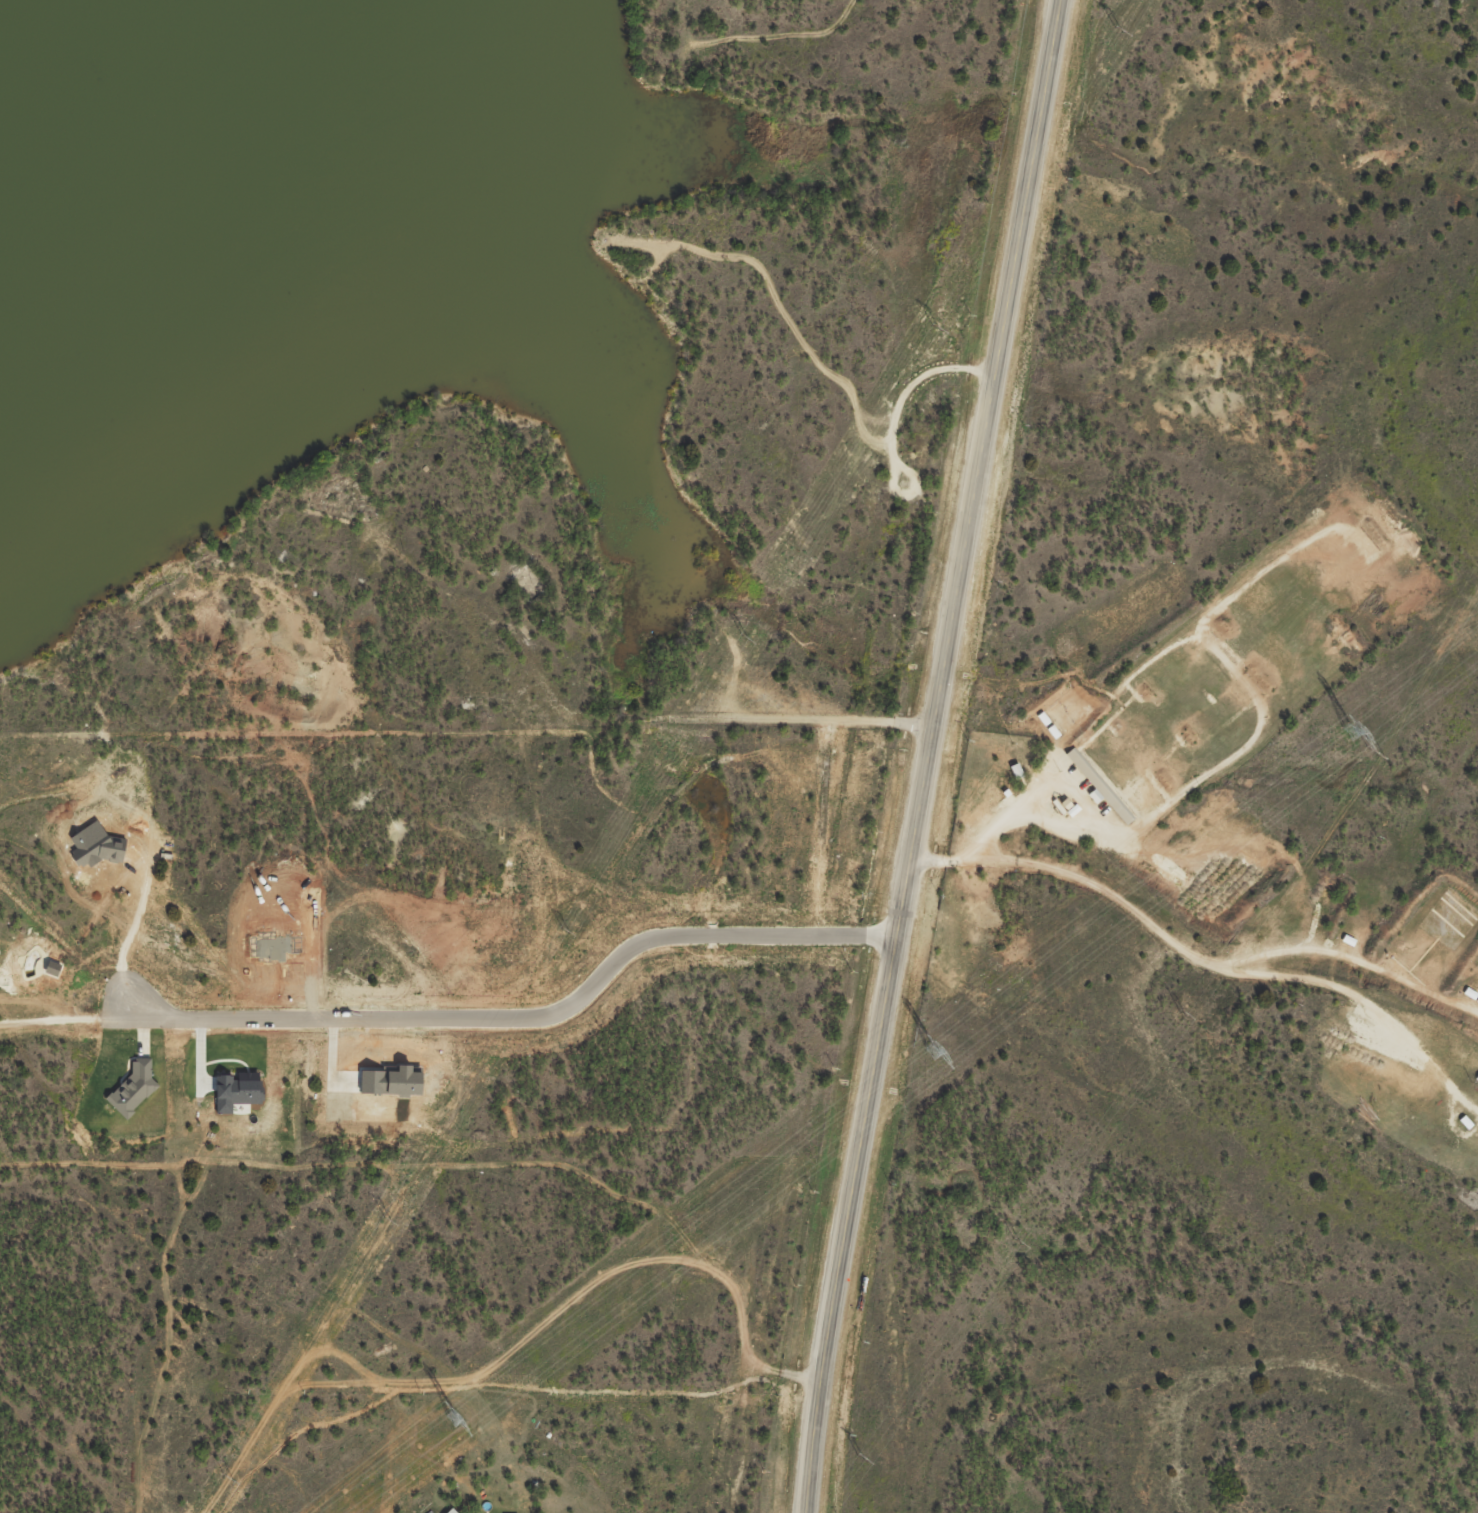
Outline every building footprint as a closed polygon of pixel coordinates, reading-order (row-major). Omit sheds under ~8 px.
[(122,870),(126,848),(103,844),(104,840),(79,836),(73,871),(90,874),(91,865),(122,870)] [(127,1128),(160,1094),(152,1086),(153,1068),(143,1067),(141,1070),(133,1070),(133,1081),(107,1108),(127,1128)] [(392,1102),(427,1103),(428,1076),(402,1076),(402,1080),(392,1079),(392,1102)] [(217,1122),(234,1122),(234,1113),(263,1112),(262,1080),(237,1080),(237,1087),(204,1087),(205,1099),(216,1099),(217,1122)]
